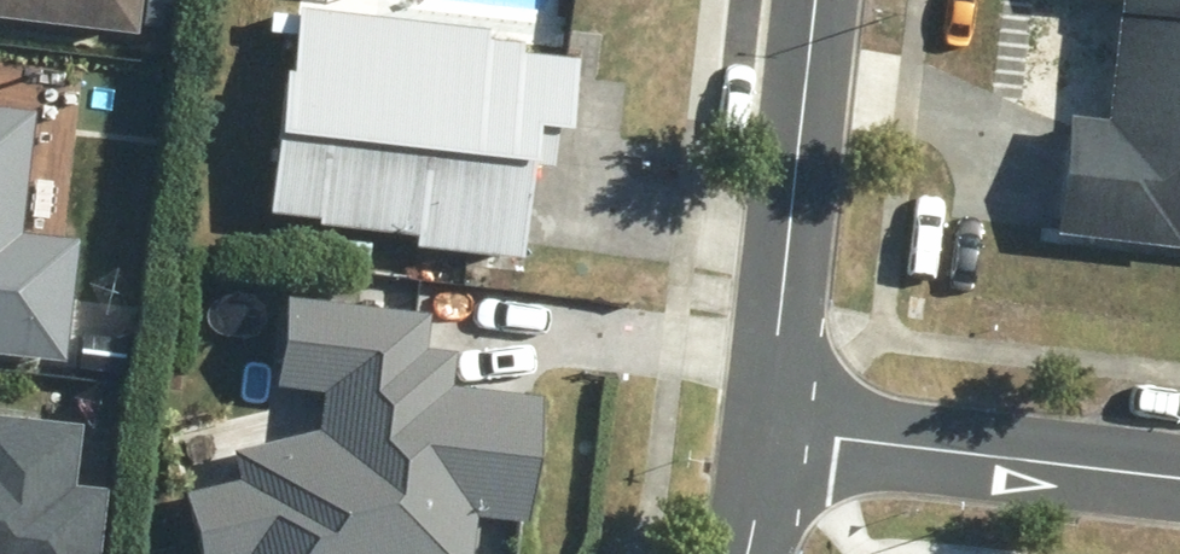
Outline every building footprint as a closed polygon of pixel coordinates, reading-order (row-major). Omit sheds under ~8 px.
[(139,32),(143,0),(0,0),(0,15),(139,32)] [(1179,251),(1179,0),(1067,0),(1066,3),(1112,8),(1099,130),(1063,126),(1050,246),(1177,259),(1178,251),(1179,251)] [(481,37),(291,17),(284,85),(275,85),(260,224),(407,240),(405,256),(511,268),(521,175),(541,177),(545,140),(559,142),(567,70),(510,64),(511,53),(480,50),(481,37)] [(66,361),(80,241),(23,234),(36,111),(0,107),(0,354),(66,361)] [(466,526),(519,532),(533,408),(444,398),(448,362),(417,358),(420,324),(277,308),(268,397),(315,403),(311,440),(222,460),(229,492),(177,504),(188,553),(463,553),(466,526)] [(107,491),(75,487),(82,426),(0,417),(0,553),(99,553),(107,491)]
